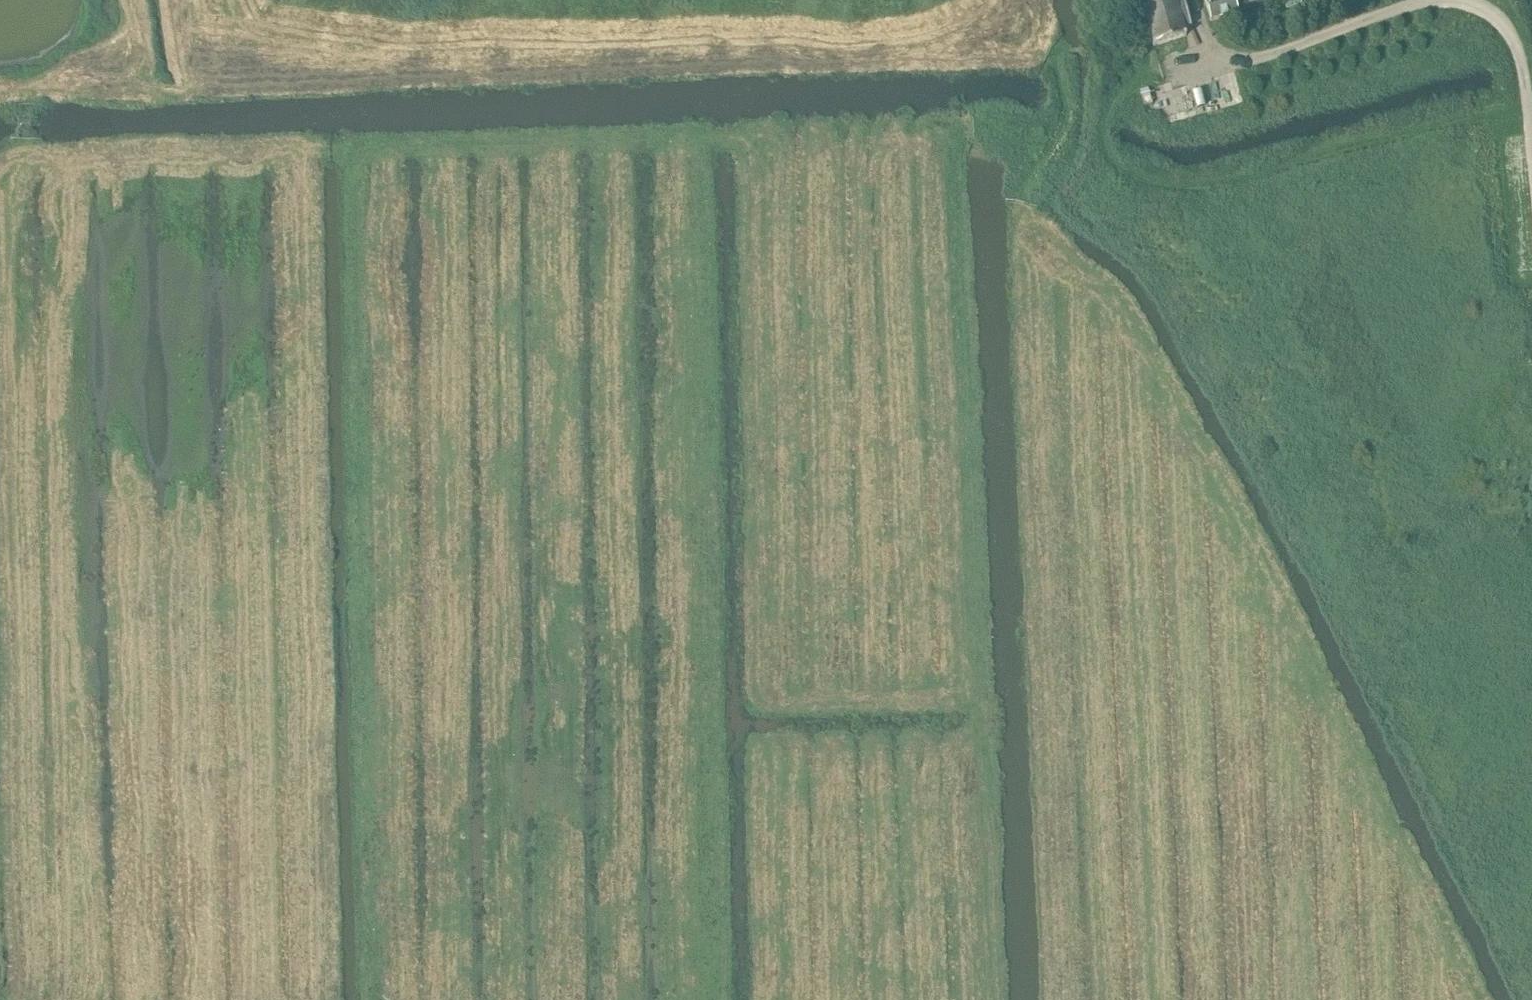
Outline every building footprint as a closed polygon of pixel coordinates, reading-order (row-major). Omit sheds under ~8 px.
[(1185,36),(1183,28),(1191,26),(1183,0),(1139,0),(1153,46),(1185,36)] [(1211,21),(1236,15),(1245,12),(1245,10),(1267,4),(1266,3),(1266,0),(1206,0),(1211,21)]
